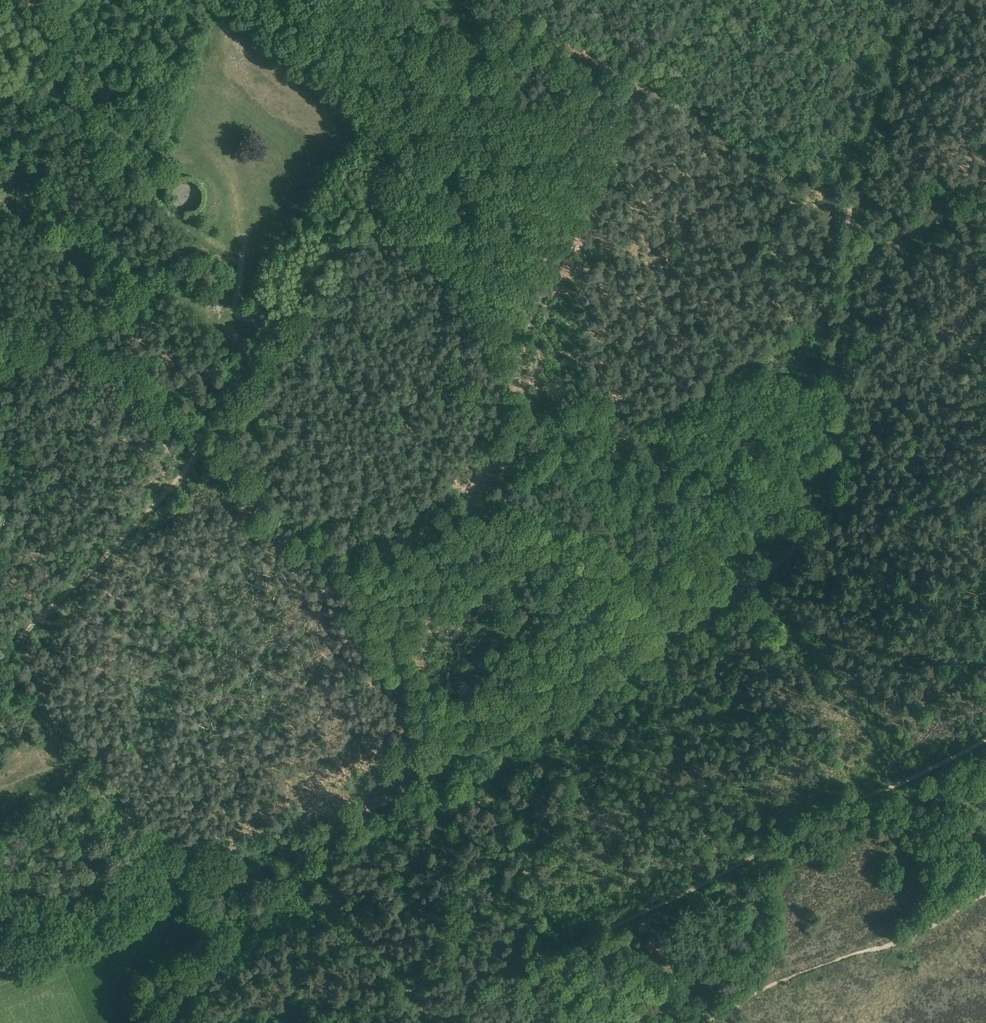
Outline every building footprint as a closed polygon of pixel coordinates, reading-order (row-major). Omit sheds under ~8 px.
[(239,345),(225,333),(219,339),(234,351),(239,345)]
